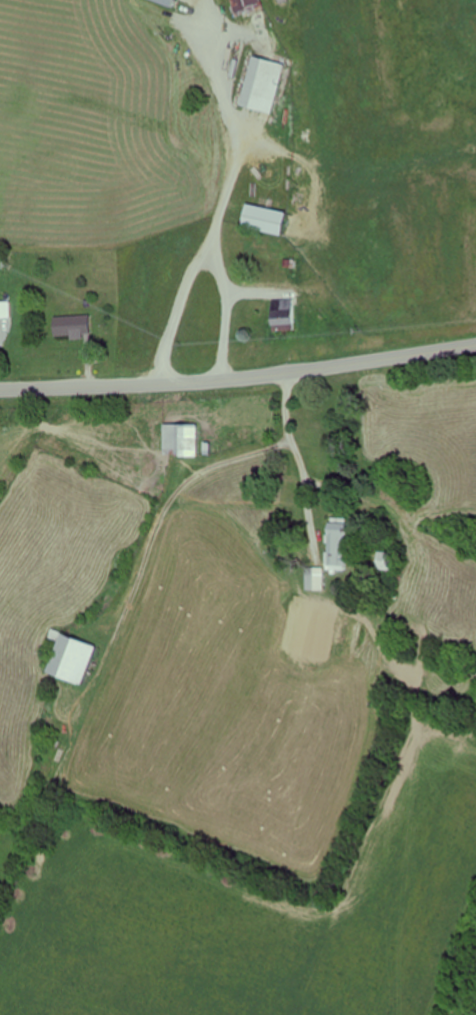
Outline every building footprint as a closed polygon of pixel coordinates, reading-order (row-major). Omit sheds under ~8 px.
[(174,9),(178,0),(150,0),(174,9)] [(234,16),(263,10),(261,0),(231,0),(234,16)] [(285,64),(250,56),(238,107),(256,111),(251,130),(270,134),(285,64)] [(237,226),(278,235),(282,213),(242,204),(237,226)] [(289,299),(267,299),(267,331),(289,331),(289,299)] [(9,318),(9,303),(0,303),(0,318),(9,318)] [(67,339),(89,338),(89,316),(50,317),(50,337),(67,336),(67,339)] [(198,424),(162,424),(162,457),(198,457),(198,424)] [(327,569),(350,570),(352,520),(330,518),(327,569)] [(324,568),(305,568),(305,591),(324,591),(324,568)] [(92,644),(54,634),(43,676),(81,686),(92,644)]
